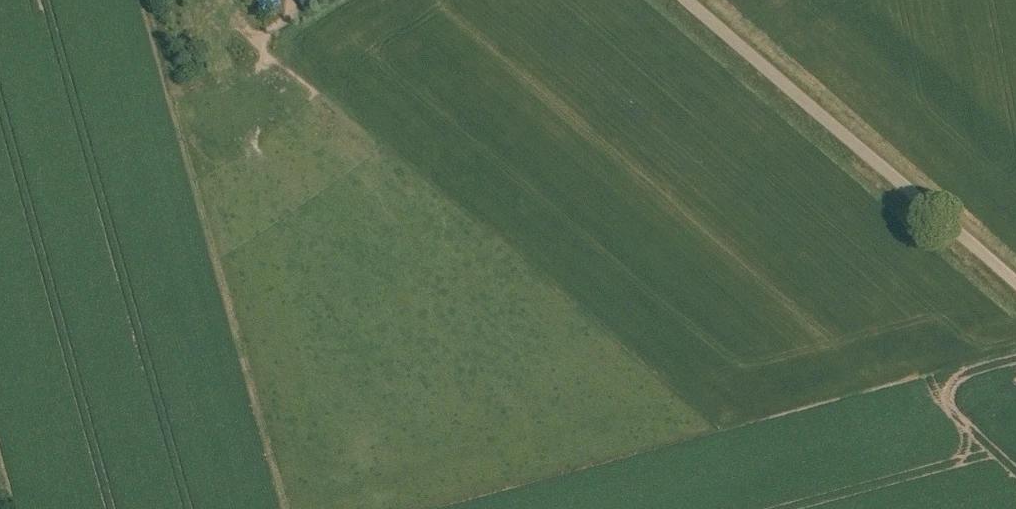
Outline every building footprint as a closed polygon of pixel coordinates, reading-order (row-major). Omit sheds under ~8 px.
[(303,11),(322,0),(297,0),(303,11)]
